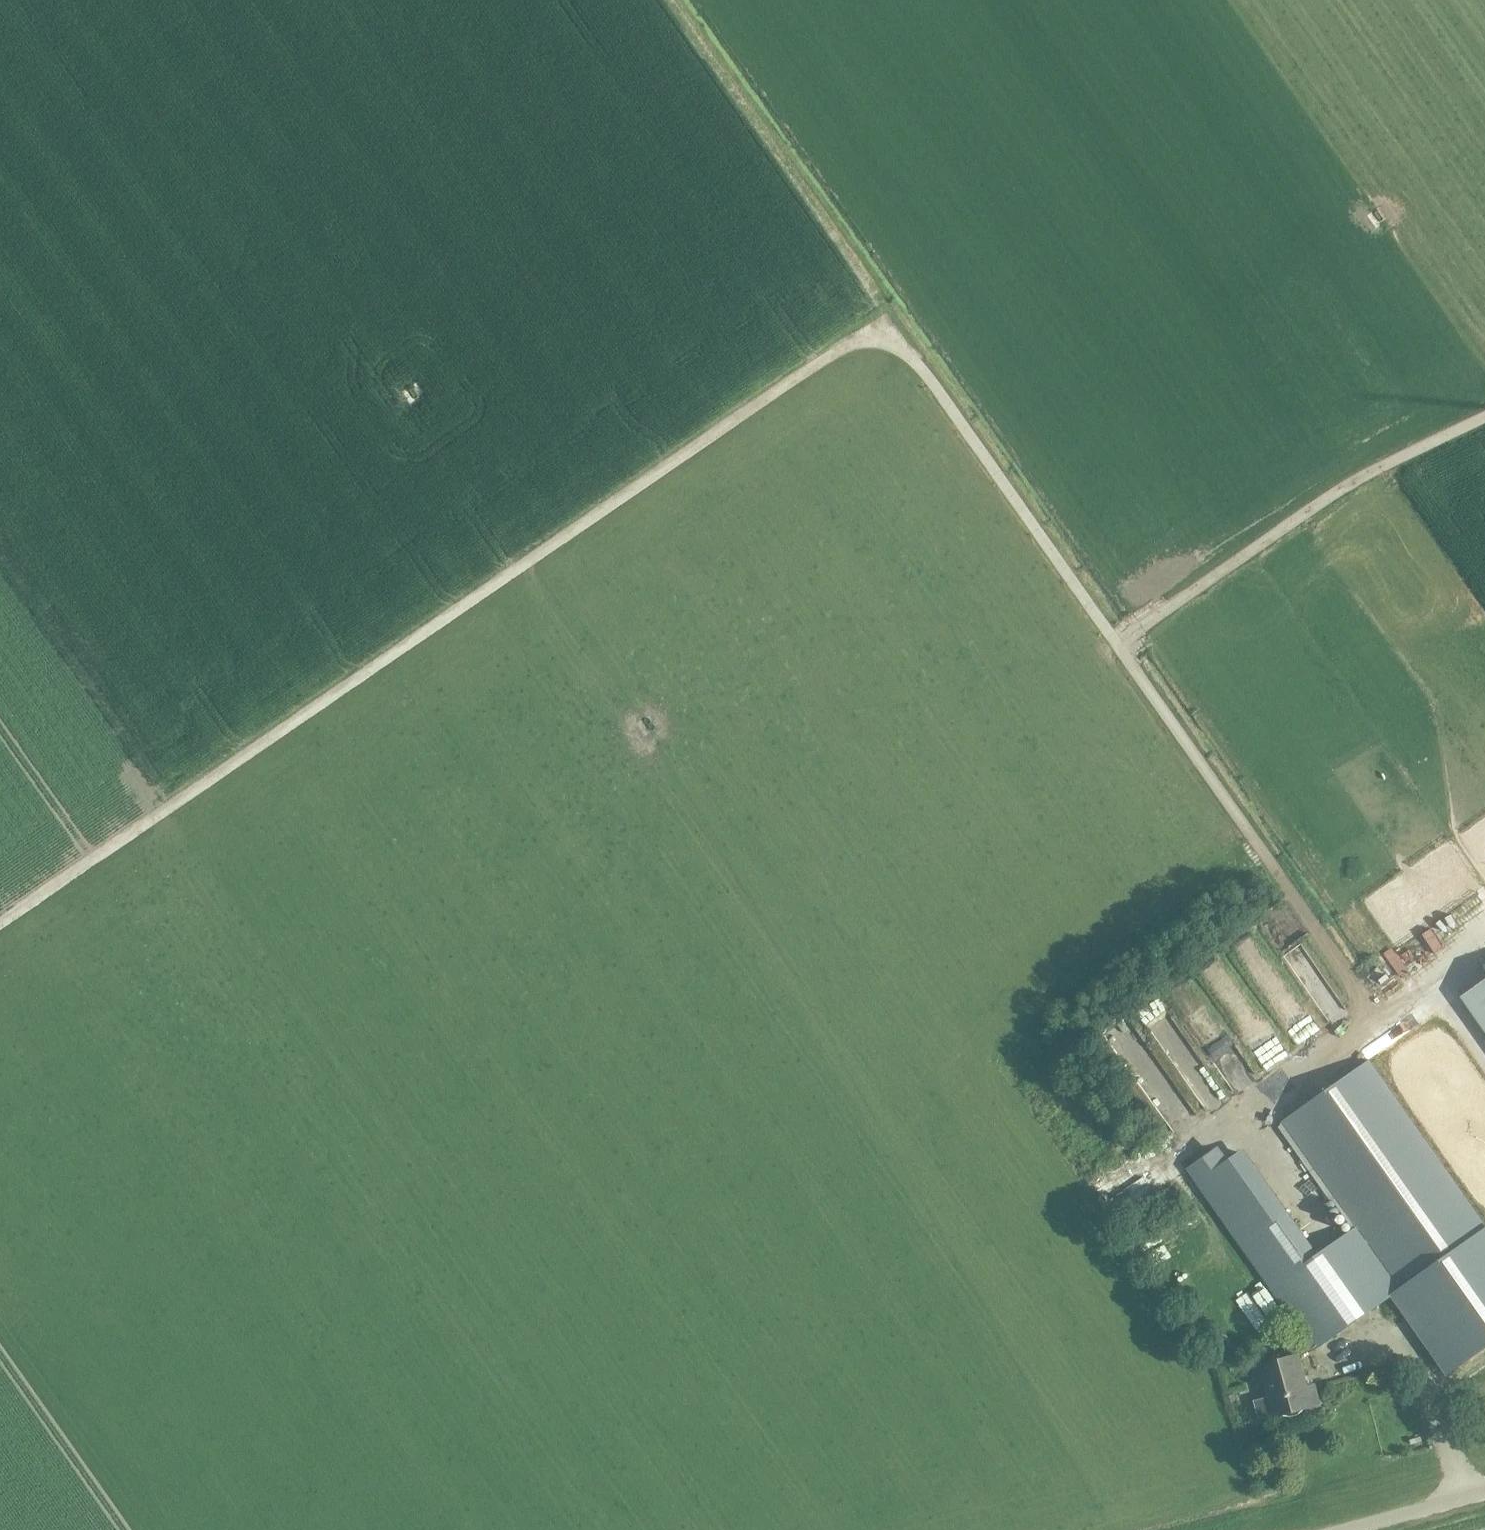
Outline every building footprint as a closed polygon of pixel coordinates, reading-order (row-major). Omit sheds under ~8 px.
[(1400,978),(1418,977),(1417,955),(1399,956),(1400,978)] [(1155,995),(1194,1054),(1217,1040),(1202,1017),(1213,1010),(1189,973),(1155,995)] [(1461,997),(1484,1031),(1484,980),(1461,997)] [(1149,997),(1134,1008),(1145,1024),(1161,1013),(1149,997)] [(1233,1089),(1252,1074),(1226,1041),(1207,1056),(1233,1089)] [(1461,1393),(1484,1376),(1484,1225),(1369,1061),(1283,1122),(1378,1257),(1357,1270),(1334,1287),(1239,1152),(1197,1182),(1303,1333),(1302,1333),(1304,1335),(1313,1348),(1314,1350),(1392,1295),(1461,1393)] [(1254,1367),(1258,1385),(1266,1383),(1274,1415),(1283,1413),(1284,1415),(1291,1416),(1298,1415),(1304,1411),(1303,1408),(1319,1404),(1314,1386),(1307,1388),(1298,1357),(1302,1356),(1313,1348),(1304,1335),(1284,1348),(1287,1358),(1254,1367)]
